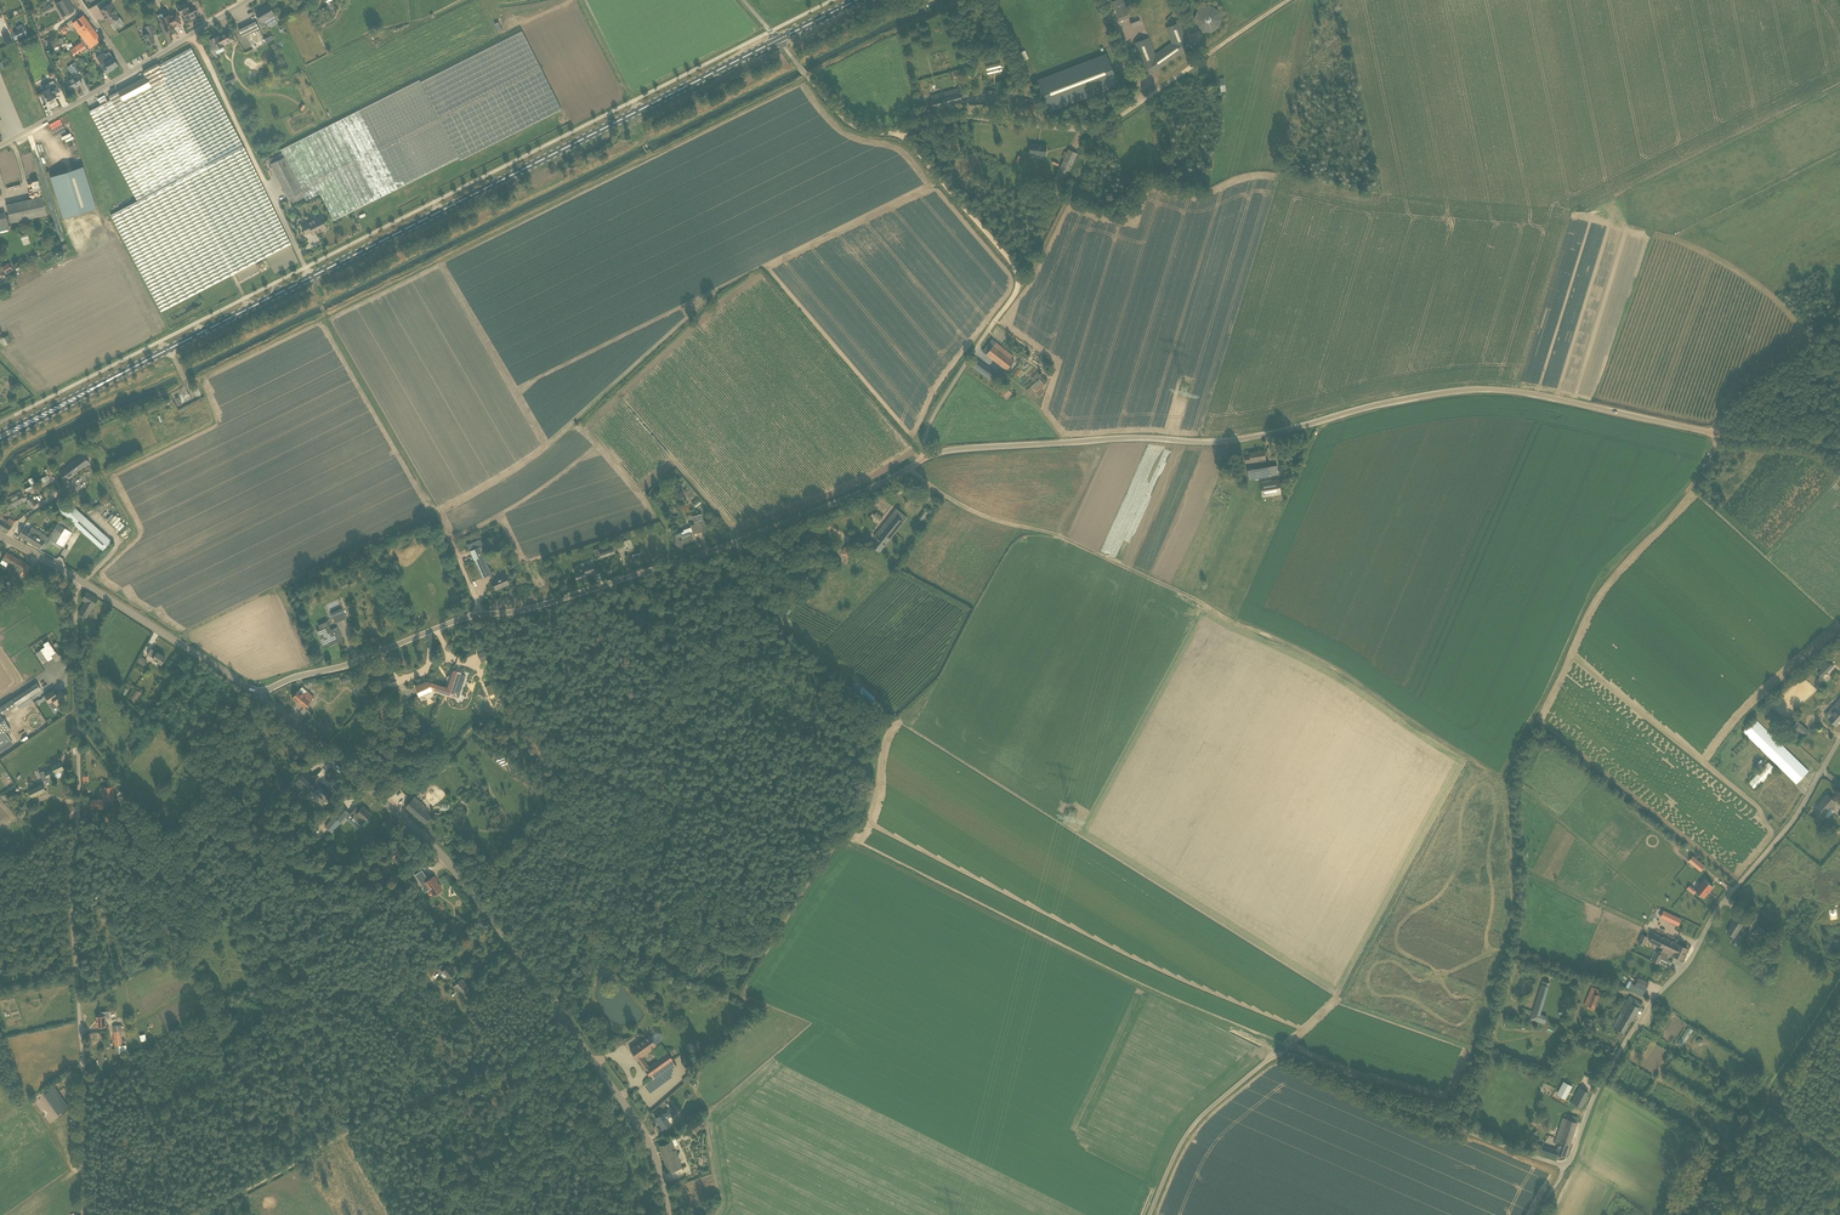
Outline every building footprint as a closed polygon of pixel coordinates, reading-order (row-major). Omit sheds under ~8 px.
[(63,18),(75,12),(68,0),(63,0),(55,4),(63,18)] [(1129,18),(1123,0),(1116,0),(1112,2),(1120,21),(1129,18)] [(186,3),(184,4),(178,7),(181,15),(184,14),(186,20),(198,14),(194,5),(188,8),(186,3)] [(1223,26),(1215,3),(1193,12),(1201,34),(1223,26)] [(106,21),(109,25),(115,21),(117,24),(118,25),(119,25),(120,25),(121,24),(122,23),(122,22),(122,21),(120,18),(119,19),(113,11),(115,10),(110,4),(100,11),(107,20),(106,21)] [(256,13),(263,25),(267,23),(268,24),(276,18),(269,5),(256,13)] [(181,24),(176,12),(165,16),(164,14),(163,13),(158,15),(157,16),(159,19),(160,19),(163,27),(164,26),(166,32),(175,28),(174,27),(181,24)] [(77,30),(82,37),(80,39),(82,41),(70,50),(75,56),(86,48),(86,47),(88,45),(90,49),(102,40),(99,36),(83,15),(75,21),(80,28),(77,30)] [(1138,16),(1130,19),(1133,27),(1141,24),(1138,16)] [(239,30),(243,37),(259,29),(256,22),(239,30)] [(151,33),(155,31),(152,24),(145,27),(147,31),(148,34),(144,36),(148,46),(155,43),(151,33)] [(1156,73),(1184,53),(1187,41),(1180,24),(1166,29),(1172,43),(1153,56),(1147,39),(1135,43),(1143,63),(1145,69),(1156,73)] [(25,28),(13,33),(16,40),(28,34),(25,28)] [(214,50),(214,51),(224,46),(223,45),(234,40),(230,31),(219,37),(218,36),(209,40),(212,45),(210,46),(213,50),(214,50)] [(247,35),(253,47),(265,42),(260,31),(255,34),(254,32),(247,35)] [(421,82),(459,158),(460,160),(561,109),(522,31),(421,82)] [(9,33),(2,36),(5,44),(12,41),(9,33)] [(243,146),(206,75),(191,48),(159,65),(166,78),(93,117),(137,200),(243,146)] [(102,54),(98,57),(102,65),(105,63),(107,66),(104,68),(107,73),(114,69),(113,68),(118,65),(113,58),(110,52),(104,56),(102,54)] [(1094,59),(1089,61),(1090,64),(1086,66),(1085,63),(1079,65),(1079,66),(1061,74),(1056,76),(1057,79),(1053,80),(1052,78),(1047,80),(1049,86),(1038,90),(1049,115),(1118,84),(1107,60),(1096,64),(1094,59)] [(80,71),(75,63),(71,65),(76,74),(80,71)] [(146,76),(109,96),(111,99),(89,111),(93,117),(166,78),(159,65),(158,63),(153,66),(152,65),(150,66),(151,67),(143,71),(146,76)] [(1001,63),(987,65),(988,73),(1002,71),(1001,63)] [(224,79),(227,84),(236,80),(233,75),(224,79)] [(66,83),(71,91),(82,84),(77,76),(66,83)] [(284,157),(304,197),(306,201),(320,194),(334,221),(459,158),(421,82),(420,80),(280,149),(284,157)] [(53,81),(45,86),(47,89),(42,92),(45,98),(46,98),(48,101),(49,101),(49,102),(53,99),(52,99),(57,96),(55,94),(59,91),(56,85),(55,85),(53,81)] [(963,102),(960,92),(959,88),(930,96),(934,110),(963,102)] [(995,106),(995,90),(986,91),(987,106),(995,106)] [(1016,98),(1014,111),(1029,112),(1031,100),(1016,98)] [(1040,146),(1031,145),(1030,154),(1046,156),(1047,146),(1040,145),(1040,146)] [(1068,149),(1067,153),(1065,152),(1062,157),(1064,158),(1054,183),(1063,187),(1077,153),(1068,149)] [(304,197),(284,157),(271,164),(291,204),(304,197)] [(50,176),(62,218),(95,209),(84,167),(50,176)] [(7,205),(8,211),(11,223),(47,215),(43,197),(7,205)] [(314,234),(326,228),(320,216),(302,225),(306,234),(312,231),(314,234)] [(3,267),(7,273),(13,270),(9,263),(3,267)] [(1,339),(5,345),(11,342),(8,335),(1,339)] [(1013,356),(992,339),(983,351),(1007,370),(1014,361),(1011,358),(1013,356)] [(975,358),(970,365),(990,379),(995,373),(975,358)] [(1045,385),(1040,379),(1032,386),(1036,392),(1045,385)] [(1007,399),(1013,394),(1007,387),(1001,392),(1007,399)] [(1267,462),(1264,450),(1249,453),(1250,456),(1245,457),(1246,463),(1258,461),(1259,464),(1267,462)] [(89,463),(83,455),(60,473),(66,481),(89,463)] [(1275,474),(1274,464),(1244,469),(1246,478),(1275,474)] [(48,474),(39,480),(41,483),(50,478),(48,474)] [(33,488),(38,486),(36,481),(35,482),(32,477),(29,479),(33,488)] [(1260,482),(1262,497),(1282,494),(1279,479),(1260,482)] [(7,498),(8,500),(4,502),(8,509),(25,501),(20,491),(7,498)] [(26,501),(28,503),(31,508),(37,503),(32,496),(26,501)] [(58,510),(72,522),(103,550),(111,541),(66,501),(58,510)] [(880,552),(904,522),(907,517),(896,509),(874,536),(877,539),(872,546),(880,552)] [(9,518),(8,520),(3,518),(5,514),(0,512),(0,528),(6,532),(12,525),(14,521),(9,518)] [(874,516),(880,521),(883,517),(877,512),(874,516)] [(61,518),(48,538),(64,547),(73,532),(72,532),(75,527),(61,518)] [(690,526),(693,534),(706,531),(704,522),(699,524),(698,520),(693,522),(694,525),(690,526)] [(40,549),(47,537),(32,527),(30,531),(24,527),(19,536),(40,549)] [(682,545),(693,541),(690,532),(682,535),(681,532),(674,535),(675,542),(674,542),(677,550),(683,548),(682,545)] [(632,539),(634,547),(643,544),(641,536),(632,539)] [(630,539),(622,541),(624,549),(632,546),(630,539)] [(598,548),(601,558),(616,553),(612,543),(598,548)] [(491,574),(484,556),(487,555),(483,545),(469,551),(472,556),(474,561),(474,560),(482,578),(491,574)] [(2,559),(0,563),(6,567),(5,569),(19,578),(21,575),(24,577),(30,567),(26,564),(27,564),(7,552),(2,559)] [(585,573),(594,571),(592,565),(578,569),(578,570),(574,572),(577,581),(586,578),(585,573)] [(492,581),(496,590),(509,584),(505,575),(492,581)] [(0,586),(0,595),(13,586),(9,581),(0,586)] [(86,602),(79,613),(86,617),(98,599),(87,592),(82,599),(86,602)] [(335,623),(346,618),(342,609),(331,614),(335,623)] [(338,642),(343,639),(338,627),(328,631),(326,627),(317,631),(323,645),(337,638),(338,641),(338,642)] [(56,652),(49,640),(43,644),(45,647),(41,650),(48,661),(53,658),(51,655),(56,652)] [(489,659),(485,650),(477,653),(481,662),(489,659)] [(161,664),(166,657),(157,652),(156,655),(150,651),(147,655),(153,659),(161,664)] [(140,656),(136,662),(143,665),(147,660),(140,656)] [(1818,673),(1822,677),(1833,666),(1829,662),(1818,673)] [(454,671),(451,679),(448,688),(431,683),(429,684),(428,681),(415,687),(419,696),(432,691),(432,690),(453,697),(454,691),(459,692),(462,683),(457,682),(460,673),(454,671)] [(340,679),(342,684),(351,681),(349,676),(340,679)] [(359,681),(354,686),(363,693),(368,688),(359,681)] [(11,740),(6,733),(11,729),(2,716),(17,706),(16,706),(41,689),(36,683),(12,699),(0,707),(0,748),(11,740)] [(379,691),(385,687),(382,683),(376,687),(379,691)] [(493,693),(490,684),(485,686),(488,695),(493,693)] [(862,686),(858,692),(871,701),(875,696),(862,686)] [(53,701),(56,705),(62,702),(61,700),(65,698),(60,690),(56,693),(53,689),(45,695),(50,703),(53,701)] [(131,698),(135,700),(140,692),(136,689),(131,698)] [(304,695),(299,690),(292,698),(304,708),(314,697),(307,691),(304,695)] [(1839,722),(1839,699),(1825,716),(1828,719),(1837,726),(1839,722)] [(1744,731),(1797,783),(1809,771),(1755,719),(1744,731)] [(1769,761),(1749,782),(1756,789),(1776,768),(1769,761)] [(45,773),(43,774),(38,776),(41,781),(47,778),(54,774),(56,777),(57,777),(58,777),(60,776),(61,775),(61,774),(60,772),(60,771),(64,769),(60,762),(51,766),(53,769),(45,773)] [(296,783),(303,790),(300,793),(305,797),(311,790),(325,802),(333,793),(318,780),(315,784),(311,780),(313,778),(305,772),(296,783)] [(429,782),(432,779),(431,778),(432,776),(429,773),(427,775),(421,782),(427,788),(431,784),(429,782)] [(42,784),(28,790),(32,798),(46,792),(42,784)] [(91,801),(91,805),(91,808),(103,807),(103,804),(109,804),(109,803),(112,803),(112,799),(114,799),(113,787),(103,788),(104,800),(91,801)] [(1816,807),(1825,815),(1836,801),(1827,794),(1824,798),(1825,799),(1818,808),(1817,807),(1816,807)] [(405,807),(424,823),(431,816),(424,810),(427,807),(415,797),(412,800),(412,799),(405,807)] [(350,814),(342,807),(326,826),(332,831),(345,817),(358,828),(361,824),(365,827),(369,822),(366,819),(371,814),(363,806),(359,810),(356,807),(350,814)] [(254,839),(264,828),(261,825),(269,816),(265,812),(247,832),(254,839)] [(399,862),(407,854),(397,845),(392,851),(392,852),(390,854),(399,862)] [(1705,865),(1694,856),(1690,861),(1701,870),(1705,865)] [(426,885),(431,891),(440,885),(437,881),(437,880),(434,875),(428,879),(427,878),(420,883),(423,887),(426,885)] [(1695,890),(1704,897),(1713,886),(1705,879),(1695,890)] [(1681,919),(1664,911),(1661,916),(1672,921),(1672,922),(1678,925),(1681,919)] [(448,922),(455,929),(458,926),(452,918),(448,922)] [(1733,938),(1740,942),(1744,935),(1739,932),(1743,925),(1735,919),(1732,924),(1733,924),(1728,932),(1728,931),(1727,932),(1734,936),(1733,938)] [(115,943),(122,940),(116,926),(110,929),(115,943)] [(1776,951),(1782,944),(1758,926),(1752,933),(1776,951)] [(1663,948),(1669,951),(1670,949),(1673,950),(1674,947),(1676,948),(1677,944),(1653,933),(1651,939),(1648,937),(1647,940),(1650,941),(1649,942),(1663,948)] [(1643,946),(1647,937),(1642,935),(1638,943),(1643,946)] [(1678,944),(1677,944),(1676,948),(1674,947),(1673,950),(1670,949),(1669,951),(1663,948),(1660,954),(1657,952),(1653,960),(1658,963),(1662,955),(1670,959),(1672,955),(1682,959),(1687,948),(1678,944)] [(446,966),(442,963),(437,969),(442,973),(441,975),(444,978),(446,976),(449,978),(455,972),(447,965),(446,966)] [(1635,985),(1635,986),(1645,991),(1649,983),(1639,978),(1635,985)] [(472,990),(461,979),(453,987),(464,998),(472,990)] [(1645,991),(1635,986),(1635,985),(1631,983),(1628,989),(1643,995),(1645,991)] [(1541,1014),(1549,986),(1541,984),(1531,1020),(1545,1024),(1548,1016),(1541,1014)] [(1624,1033),(1634,1016),(1642,1003),(1630,996),(1617,1019),(1620,1021),(1616,1028),(1624,1033)] [(1576,1021),(1582,1003),(1575,1001),(1569,1018),(1576,1021)] [(105,1015),(96,1016),(97,1027),(106,1026),(106,1019),(118,1018),(117,1012),(105,1013),(105,1015)] [(1588,1027),(1592,1020),(1586,1017),(1582,1024),(1588,1027)] [(113,1054),(127,1053),(127,1045),(123,1045),(121,1025),(113,1025),(115,1048),(113,1049),(113,1054)] [(657,1045),(656,1044),(661,1041),(661,1040),(662,1039),(663,1038),(663,1037),(663,1036),(662,1035),(662,1034),(661,1033),(660,1033),(659,1033),(658,1033),(657,1033),(656,1033),(650,1037),(649,1035),(630,1049),(638,1060),(638,1061),(652,1051),(651,1049),(657,1045)] [(104,1049),(97,1049),(98,1064),(107,1063),(107,1057),(104,1057),(104,1049)] [(649,1076),(673,1059),(669,1053),(645,1070),(649,1076)] [(1572,1086),(1564,1081),(1558,1092),(1562,1094),(1561,1097),(1565,1099),(1572,1086)] [(44,1095),(58,1115),(69,1107),(54,1087),(44,1095)] [(1586,1096),(1588,1092),(1580,1087),(1572,1102),(1582,1108),(1587,1097),(1586,1096)] [(663,1113),(656,1118),(663,1129),(670,1125),(667,1119),(675,1114),(671,1107),(667,1110),(668,1112),(664,1114),(663,1113)] [(1566,1157),(1570,1143),(1577,1122),(1563,1118),(1555,1143),(1558,1144),(1557,1150),(1542,1145),(1540,1152),(1555,1157),(1556,1154),(1566,1157)] [(668,1141),(669,1143),(659,1146),(668,1172),(681,1168),(675,1151),(672,1152),(671,1148),(673,1147),(674,1146),(672,1140),(668,1141)]
